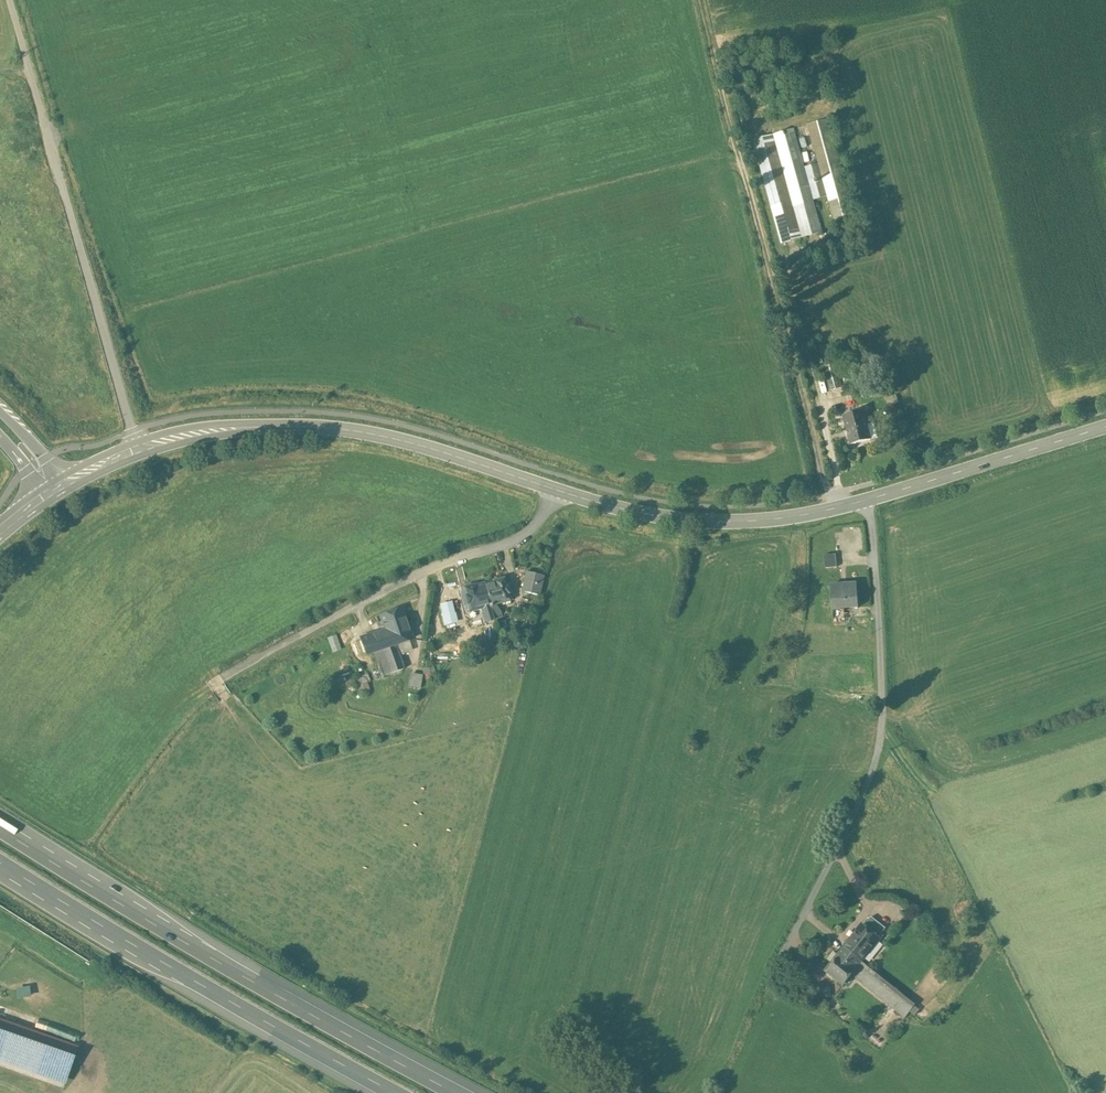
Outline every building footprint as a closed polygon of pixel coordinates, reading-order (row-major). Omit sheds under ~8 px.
[(818,164),(805,168),(814,199),(827,195),(837,228),(854,222),(826,121),(807,127),(818,164)] [(822,232),(794,129),(753,140),(781,243),(822,232)] [(836,361),(822,365),(830,391),(843,387),(836,361)] [(873,440),(866,410),(845,415),(852,445),(873,440)] [(836,554),(825,555),(826,568),(837,567),(836,554)] [(539,596),(543,576),(527,572),(525,581),(527,582),(524,592),(539,596)] [(494,582),(485,585),(491,606),(496,604),(511,600),(510,594),(513,593),(510,585),(508,586),(505,577),(494,580),(494,582)] [(485,585),(478,587),(478,584),(465,588),(467,596),(464,597),(466,604),(468,604),(470,611),(486,607),(491,606),(485,585)] [(856,585),(843,586),(843,585),(831,586),(833,609),(834,609),(833,608),(858,606),(858,608),(859,607),(857,584),(856,584),(856,585)] [(453,603),(442,605),(446,624),(460,620),(457,612),(461,611),(458,598),(452,599),(453,603)] [(502,611),(496,604),(491,606),(494,619),(504,617),(502,611)] [(491,606),(486,607),(485,615),(486,621),(494,619),(491,606)] [(392,646),(395,645),(409,640),(412,639),(401,609),(381,616),(386,630),(392,646)] [(485,615),(477,617),(480,628),(488,626),(486,621),(485,615)] [(386,630),(361,638),(366,654),(374,652),(392,646),(386,630)] [(342,650),(337,637),(329,640),(334,653),(342,650)] [(409,640),(395,645),(397,652),(402,650),(403,652),(412,649),(409,640)] [(395,645),(392,646),(374,652),(383,677),(403,669),(399,656),(397,652),(395,645)] [(434,667),(424,669),(426,675),(435,673),(434,667)] [(422,676),(412,674),(409,687),(420,689),(422,676)] [(367,675),(354,680),(360,695),(366,693),(362,684),(370,681),(367,675)] [(907,1012),(917,1000),(863,958),(867,954),(870,957),(885,937),(881,934),(889,924),(873,912),(865,922),(860,918),(824,964),(847,982),(856,972),(907,1012)] [(0,1020),(0,1054),(60,1074),(71,1044),(0,1020)]
